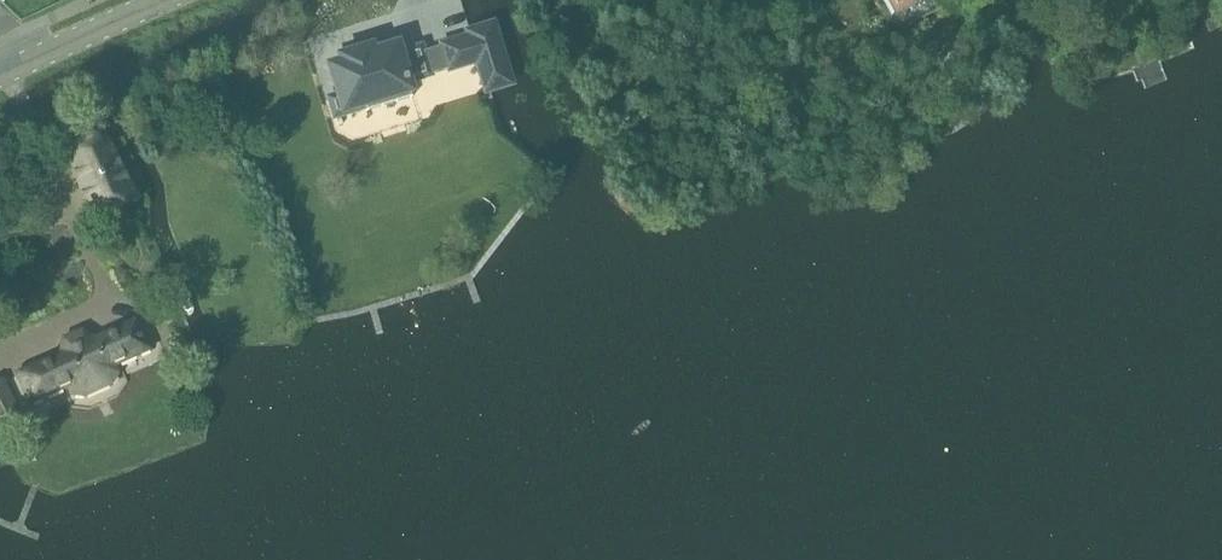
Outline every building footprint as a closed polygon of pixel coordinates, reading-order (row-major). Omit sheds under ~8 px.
[(891,17),(922,0),(881,0),(891,17)] [(484,73),(461,79),(467,100),(490,94),(497,119),(517,114),(502,61),(482,67),(484,73)] [(331,82),(319,85),(326,116),(336,114),(340,138),(400,125),(397,114),(418,108),(410,76),(389,80),(386,70),(358,77),(357,71),(330,77),(331,82)] [(71,166),(90,213),(96,213),(99,221),(111,216),(123,209),(137,205),(139,201),(106,138),(105,137),(103,135),(101,134),(99,133),(95,132),(93,132),(89,133),(87,134),(85,136),(84,137),(82,139),(81,141),(81,142),(80,144),(74,149),(73,150),(73,151),(72,152),(72,153),(73,154),(74,155),(75,156),(76,156),(77,156),(80,163),(71,166)] [(84,400),(110,389),(121,375),(118,368),(151,353),(137,322),(19,374),(32,405),(67,389),(70,397),(84,400)] [(0,381),(0,425),(18,417),(15,412),(18,410),(4,380),(0,381)]
